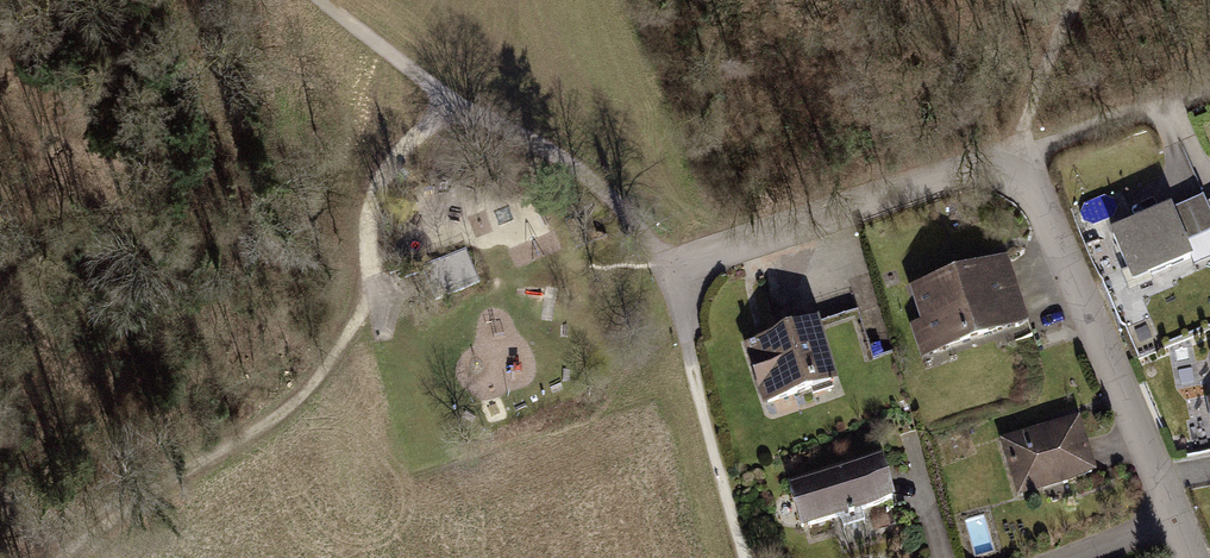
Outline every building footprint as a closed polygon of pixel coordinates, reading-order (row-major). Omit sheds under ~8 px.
[(1171,211),(1185,245),(1209,235),(1209,212),(1207,205),(1204,198),(1171,211)] [(1185,245),(1171,211),(1154,219),(1112,236),(1133,288),(1193,263),(1185,245)] [(946,281),(912,293),(922,325),(912,328),(922,359),(1025,326),(1005,263),(979,271),(946,281)] [(777,340),(747,350),(768,410),(842,384),(828,345),(821,325),(777,340)] [(1078,415),(998,439),(1014,495),(1095,471),(1078,415)] [(875,464),(792,486),(800,526),(883,504),(875,464)]
